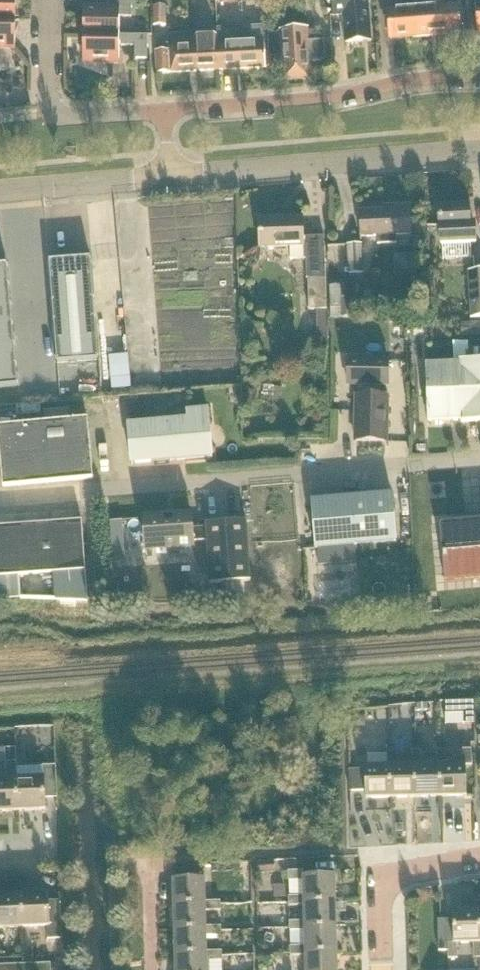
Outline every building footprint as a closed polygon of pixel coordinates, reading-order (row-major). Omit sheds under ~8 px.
[(15,0),(0,0),(0,21),(15,21),(15,0)] [(83,7),(83,35),(119,35),(119,17),(131,17),(131,0),(107,0),(107,7),(83,7)] [(203,0),(192,0),(192,25),(203,25),(203,0)] [(367,0),(331,0),(333,18),(342,18),(345,43),(370,41),(367,0)] [(424,8),(387,11),(390,40),(438,35),(435,0),(424,0),(424,8)] [(443,0),(435,0),(438,35),(461,33),(458,5),(444,6),(443,0)] [(153,25),(163,25),(163,6),(152,6),(153,25)] [(15,49),(15,21),(0,21),(0,49),(15,49)] [(262,27),(238,28),(241,69),(264,68),(263,48),(262,27)] [(215,36),(216,71),(241,69),(238,28),(216,29),(217,36),(215,36)] [(317,31),(307,32),(307,30),(280,31),(281,47),(263,48),(264,68),(265,68),(265,66),(282,65),(283,81),(309,79),(308,62),(324,61),(323,42),(317,42),(317,31)] [(83,63),(118,63),(119,47),(134,47),(134,59),(147,60),(147,36),(119,35),(83,35),(83,63)] [(193,72),(216,71),(215,36),(192,37),(193,72)] [(193,72),(192,37),(168,38),(168,44),(154,45),(156,74),(193,72)] [(394,206),(394,210),(359,212),(361,238),(377,237),(377,245),(395,244),(395,237),(412,236),(410,206),(394,206)] [(439,246),(474,244),(473,227),(469,227),(468,206),(438,207),(439,246)] [(324,237),(303,238),(302,218),(260,219),(260,249),(290,248),(290,261),(305,261),(306,312),(325,312),(324,237)] [(347,245),(348,274),(363,274),(362,245),(347,245)] [(56,363),(97,360),(88,258),(47,262),(56,363)] [(0,267),(0,389),(17,387),(6,266),(0,267)] [(470,319),(479,319),(479,273),(468,273),(470,319)] [(343,285),(345,318),(358,317),(356,285),(343,285)] [(329,287),(330,318),(343,318),(342,286),(329,287)] [(316,312),(317,340),(327,339),(327,312),(316,312)] [(461,324),(462,338),(479,337),(479,323),(461,324)] [(357,397),(356,442),(387,442),(388,391),(370,391),(370,385),(388,385),(389,361),(348,360),(348,385),(359,385),(359,397),(357,397)] [(429,424),(463,424),(463,426),(479,425),(479,363),(461,363),(461,366),(427,367),(429,424)] [(130,425),(133,466),(213,459),(209,410),(189,412),(189,420),(130,425)] [(48,484),(93,479),(88,419),(0,428),(0,457),(3,488),(48,484)] [(396,545),(392,498),(313,503),(316,551),(396,545)] [(144,518),(146,550),(194,547),(194,543),(192,515),(144,518)] [(207,525),(207,529),(193,530),(194,543),(208,542),(210,585),(251,583),(247,522),(207,525)] [(444,582),(479,579),(479,522),(446,525),(443,525),(441,527),(440,527),(440,528),(444,582)] [(22,605),(20,577),(84,572),(81,523),(0,528),(0,607),(22,605)] [(473,725),(473,701),(445,702),(445,715),(463,715),(463,725),(473,725)] [(354,718),(353,730),(365,731),(366,718),(354,718)] [(25,748),(16,749),(16,762),(25,762),(25,748)] [(16,762),(16,749),(4,749),(4,762),(16,762)] [(416,766),(416,798),(441,797),(441,765),(445,765),(445,750),(436,751),(436,765),(420,766),(416,766)] [(441,765),(441,797),(464,797),(464,765),(470,765),(470,750),(461,750),(461,765),(445,765),(441,765)] [(364,798),(391,798),(391,766),(395,766),(395,751),(385,751),(385,766),(363,767),(364,789),(364,798)] [(391,798),(416,798),(416,766),(420,766),(420,751),(411,751),(411,766),(395,766),(391,766),(391,798)] [(44,810),(44,798),(56,798),(55,766),(43,767),(43,778),(17,779),(18,811),(44,810)] [(364,789),(363,767),(349,767),(349,789),(364,789)] [(18,811),(17,779),(0,779),(0,812),(18,811)] [(274,874),(274,862),(257,862),(257,874),(274,874)] [(172,866),(173,907),(205,906),(205,912),(220,911),(219,902),(205,903),(204,880),(199,880),(198,865),(172,866)] [(302,881),(303,897),(304,897),(304,903),(335,902),(334,877),(302,877),(302,871),(287,872),(287,882),(302,881)] [(48,908),(48,896),(21,897),(22,929),(49,928),(49,941),(63,940),(61,907),(48,908)] [(22,929),(21,897),(0,898),(0,930),(22,929)] [(304,903),(304,897),(303,897),(303,898),(289,898),(289,907),(303,906),(303,922),(304,922),(304,927),(336,926),(335,902),(304,903)] [(205,906),(173,907),(174,932),(206,932),(206,936),(220,936),(220,927),(206,927),(205,912),(205,906)] [(437,922),(438,950),(448,949),(449,960),(456,960),(456,945),(473,944),(479,944),(479,912),(452,913),(452,921),(437,922)] [(290,931),(291,948),(305,947),(305,952),(336,951),(336,926),(304,927),(304,922),(303,922),(290,922),(290,931)] [(206,932),(174,932),(175,958),(207,957),(207,962),(221,961),(221,952),(206,952),(206,936),(206,932)] [(336,951),(305,952),(305,947),(291,948),(291,956),(305,956),(305,969),(337,969),(336,951)] [(175,958),(175,969),(207,969),(207,962),(207,957),(175,958)]
